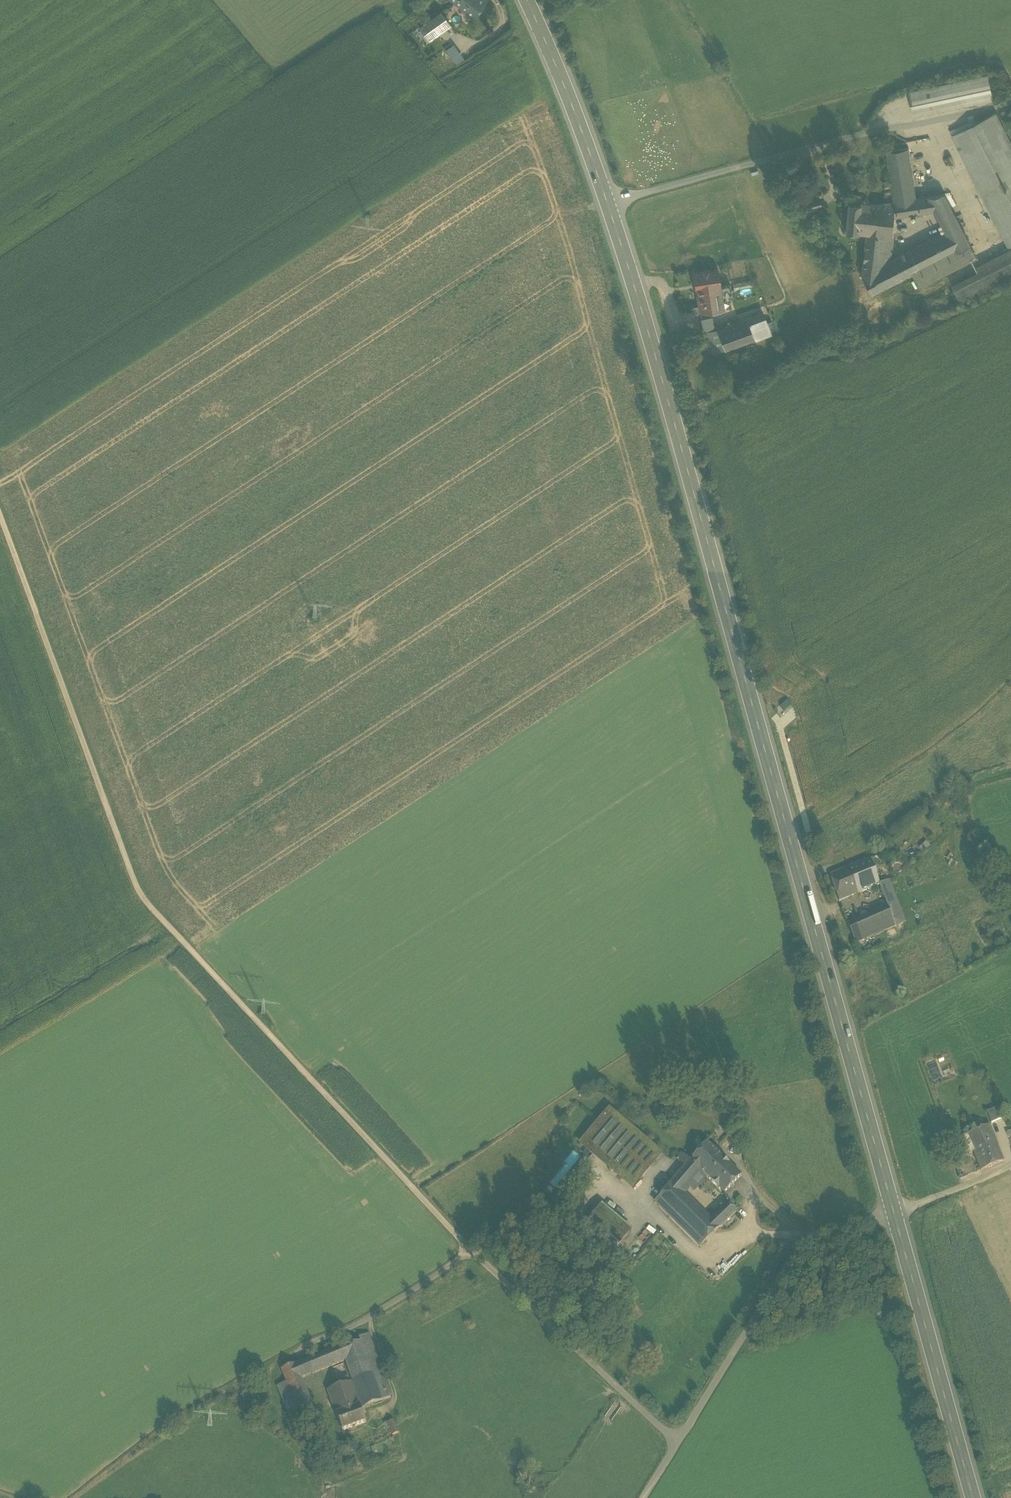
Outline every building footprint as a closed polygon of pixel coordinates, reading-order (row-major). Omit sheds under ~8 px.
[(459,7),(472,19),(487,0),(486,0),(465,0),(459,7)] [(440,13),(421,27),(429,38),(448,24),(440,13)] [(914,115),(993,99),(988,74),(909,91),(914,115)] [(1010,251),(1010,145),(995,113),(952,135),(1010,251)] [(887,151),(894,194),(895,201),(916,197),(908,148),(887,151)] [(848,199),(860,201),(861,193),(849,192),(848,199)] [(944,193),(928,195),(935,210),(937,214),(951,207),(944,193)] [(884,202),(895,201),(894,194),(883,195),(884,202)] [(817,195),(805,199),(808,211),(821,208),(817,195)] [(928,195),(916,197),(895,201),(894,216),(935,210),(928,195)] [(860,201),(848,199),(845,231),(866,233),(882,235),(894,236),(894,216),(895,201),(884,202),(878,203),(860,201)] [(955,214),(951,207),(937,214),(941,221),(955,214)] [(970,244),(955,214),(941,221),(946,231),(956,251),(970,244)] [(861,275),(871,295),(913,273),(956,251),(946,231),(891,259),(879,266),(861,275)] [(861,275),(879,266),(882,235),(866,233),(861,275)] [(894,236),(882,235),(879,266),(891,259),(894,236)] [(977,257),(970,244),(956,251),(913,273),(920,287),(977,257)] [(952,285),(961,302),(1010,276),(1010,255),(952,285)] [(698,306),(699,312),(724,308),(723,299),(720,285),(718,268),(693,273),(698,306)] [(723,299),(730,298),(732,298),(730,283),(720,285),(723,299)] [(730,298),(723,299),(724,308),(731,307),(730,298)] [(762,313),(754,316),(762,336),(770,333),(762,313)] [(754,339),(762,336),(754,316),(747,318),(754,339)] [(703,332),(706,332),(714,331),(712,317),(701,319),(703,332)] [(725,350),(754,339),(747,318),(717,330),(725,350)] [(714,354),(725,350),(717,330),(714,331),(706,332),(714,354)] [(789,698),(780,705),(787,715),(796,707),(789,698)] [(848,868),(857,893),(879,884),(875,874),(874,871),(869,859),(848,868)] [(829,875),(839,901),(857,893),(848,868),(829,875)] [(887,907),(895,926),(904,922),(888,881),(888,880),(879,884),(887,907)] [(868,916),(876,934),(895,926),(887,907),(868,916)] [(876,934),(868,916),(850,924),(847,925),(855,943),(876,934)] [(663,1154),(609,1107),(578,1144),(632,1191),(663,1154)] [(997,1107),(986,1112),(991,1123),(1002,1118),(997,1107)] [(973,1126),(974,1131),(985,1127),(983,1122),(973,1126)] [(966,1154),(973,1152),(997,1142),(989,1125),(985,1127),(974,1131),(959,1137),(966,1154)] [(722,1157),(706,1142),(690,1161),(700,1171),(703,1173),(724,1194),(741,1176),(729,1164),(722,1157)] [(973,1152),(981,1171),(1005,1161),(997,1142),(973,1152)] [(560,1182),(581,1156),(574,1150),(553,1175),(560,1182)] [(677,1160),(681,1164),(686,1158),(682,1154),(677,1160)] [(690,1161),(686,1158),(681,1164),(685,1167),(690,1161)] [(700,1171),(690,1161),(685,1167),(657,1199),(667,1209),(681,1192),(689,1184),(697,1174),(700,1171)] [(701,1178),(699,1176),(697,1174),(689,1184),(693,1188),(701,1178)] [(710,1220),(681,1192),(667,1209),(702,1244),(736,1212),(728,1203),(710,1220)] [(601,1206),(591,1219),(619,1243),(629,1230),(601,1206)] [(642,1315),(633,1301),(626,1306),(635,1319),(642,1315)] [(360,1341),(382,1400),(391,1397),(368,1334),(359,1337),(360,1341)] [(341,1349),(345,1360),(362,1407),(382,1400),(360,1341),(341,1349)] [(307,1359),(312,1373),(345,1360),(341,1349),(340,1345),(307,1359)] [(298,1362),(304,1377),(312,1373),(307,1359),(298,1362)] [(292,1397),(306,1391),(301,1378),(304,1377),(298,1362),(281,1370),(286,1382),(292,1397)] [(340,1386),(350,1382),(348,1376),(338,1380),(340,1386)] [(292,1424),(301,1420),(292,1397),(286,1382),(277,1386),(292,1424)] [(340,1386),(327,1390),(336,1414),(359,1406),(350,1382),(340,1386)] [(306,1391),(292,1397),(301,1420),(316,1414),(306,1391)] [(342,1431),(365,1422),(359,1406),(336,1414),(342,1431)] [(301,1420),(292,1424),(301,1445),(310,1442),(301,1420)] [(387,1423),(392,1435),(398,1432),(393,1420),(387,1423)]
